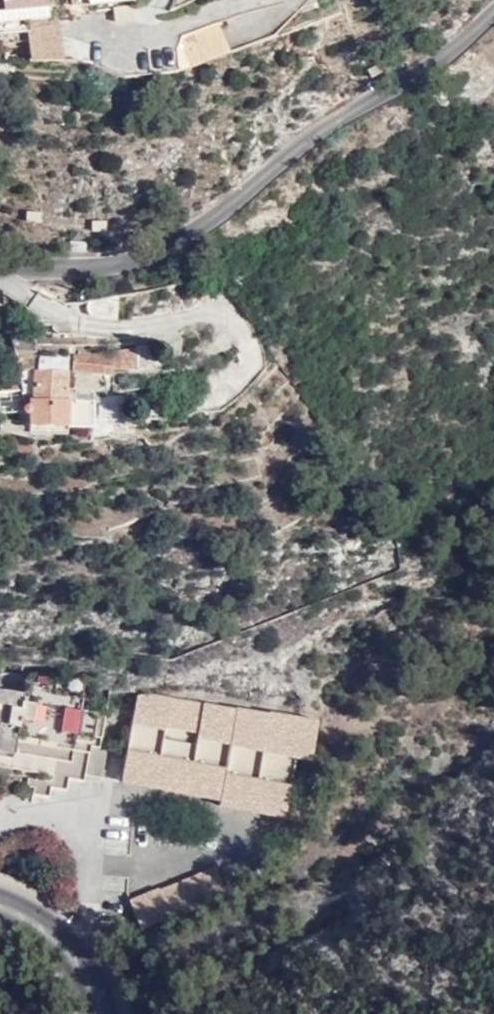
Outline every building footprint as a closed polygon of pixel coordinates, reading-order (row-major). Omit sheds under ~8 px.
[(4,11),(0,11),(0,22),(35,19),(45,18),(49,18),(48,0),(3,0),(4,11)] [(52,60),(60,59),(59,17),(49,18),(45,18),(52,60)] [(27,39),(29,60),(52,60),(45,18),(35,19),(37,39),(27,39)] [(113,320),(113,297),(82,303),(83,319),(113,320)] [(113,359),(75,357),(74,374),(114,375),(114,371),(141,370),(161,360),(157,346),(139,349),(139,353),(113,353),(113,359)] [(68,356),(40,356),(40,371),(34,371),(35,398),(30,398),(30,428),(92,428),(92,403),(67,403),(68,356)] [(14,753),(17,735),(75,745),(77,735),(94,738),(98,712),(81,709),(83,694),(56,690),(58,679),(27,674),(24,692),(0,688),(0,751),(14,753)] [(156,777),(170,693),(145,689),(136,693),(121,780),(139,783),(140,773),(156,777)] [(188,791),(203,698),(170,693),(156,777),(172,779),(171,788),(188,791)] [(222,787),(236,704),(203,698),(188,791),(205,794),(206,785),(222,787)] [(254,798),(269,708),(236,703),(236,704),(222,787),(221,797),(220,802),(237,804),(238,795),(254,798)] [(286,812),(296,752),(312,755),(318,714),(269,706),(269,708),(254,798),(270,800),(269,810),(286,812)] [(72,764),(39,759),(33,796),(49,799),(50,789),(66,791),(68,778),(84,781),(85,774),(101,777),(106,748),(92,745),(90,752),(75,750),(72,764)] [(155,786),(156,777),(140,773),(139,783),(155,786)] [(171,788),(172,779),(156,777),(155,786),(171,788)] [(221,797),(222,787),(206,785),(205,794),(221,797)] [(253,807),(254,798),(238,795),(237,804),(253,807)] [(269,810),(270,800),(254,798),(253,807),(269,810)] [(173,917),(230,892),(218,865),(163,889),(162,887),(132,900),(144,927),(172,915),(173,917)]
